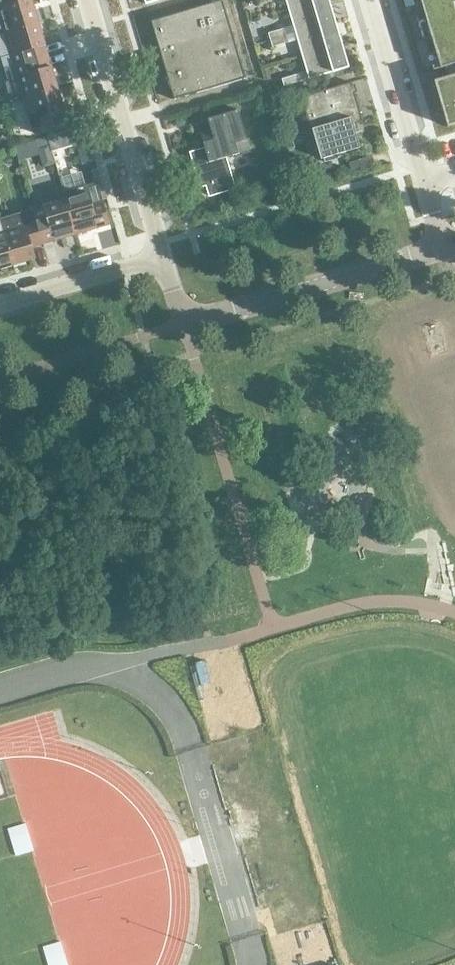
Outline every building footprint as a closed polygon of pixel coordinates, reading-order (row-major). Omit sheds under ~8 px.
[(32,1),(32,0),(0,0),(0,11),(32,1)] [(174,99),(174,100),(189,95),(188,90),(194,88),(196,94),(246,79),(223,0),(222,0),(150,21),(174,99)] [(288,10),(322,0),(285,0),(288,10)] [(293,26),(295,33),(336,21),(329,0),(322,0),(288,10),(293,26)] [(434,71),(454,65),(454,0),(413,0),(434,71)] [(38,23),(32,1),(0,11),(0,34),(4,33),(38,23)] [(295,33),(302,56),(342,44),(336,21),(295,33)] [(5,69),(48,56),(38,23),(4,33),(0,34),(0,54),(5,69)] [(268,33),(270,40),(286,36),(283,29),(268,33)] [(286,36),(270,40),(272,47),(288,43),(286,36)] [(302,56),(309,79),(349,68),(342,44),(302,56)] [(14,103),(24,100),(58,90),(48,56),(5,69),(8,82),(6,83),(9,93),(11,92),(14,103)] [(284,86),(299,82),(297,75),(282,79),(284,86)] [(434,81),(448,127),(454,125),(454,75),(434,81)] [(353,124),(362,122),(351,83),(301,97),(308,122),(313,121),(315,129),(312,129),(321,159),(324,159),(325,162),(338,158),(337,155),(360,148),(353,124)] [(65,112),(58,90),(24,100),(34,133),(57,127),(53,116),(65,112)] [(200,188),(206,187),(208,186),(211,197),(236,189),(227,157),(250,151),(238,110),(208,119),(210,126),(199,129),(205,148),(189,152),(200,188)] [(278,152),(295,148),(292,137),(275,142),(278,152)] [(38,148),(40,155),(43,167),(56,163),(53,152),(50,144),(38,148)] [(76,234),(110,224),(97,182),(64,192),(66,200),(76,234)] [(33,210),(36,221),(43,244),(76,234),(66,200),(33,210)] [(36,221),(3,231),(13,265),(36,259),(32,247),(43,244),(36,221)] [(0,232),(0,269),(13,265),(3,231),(0,232)]
